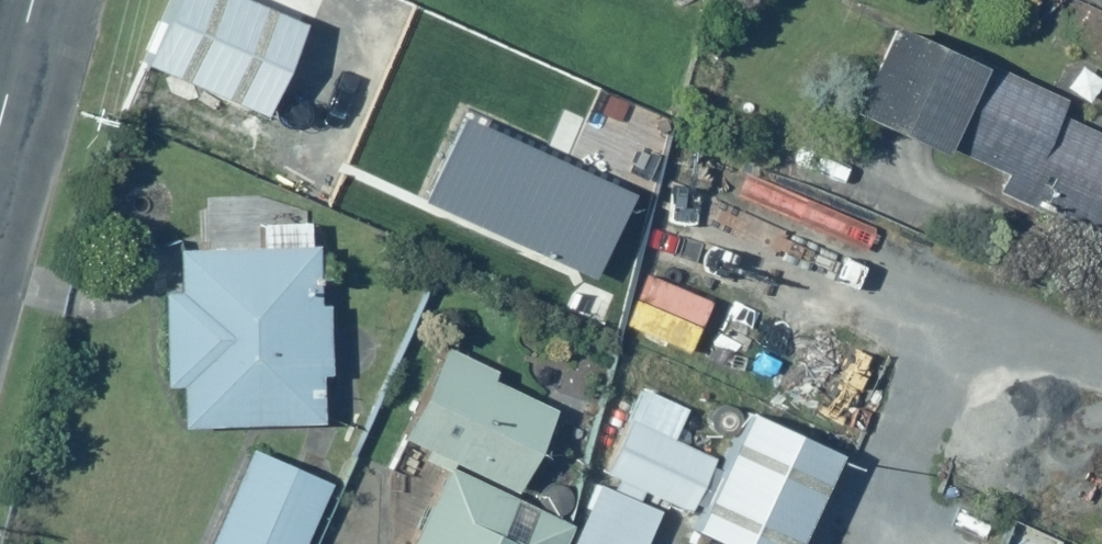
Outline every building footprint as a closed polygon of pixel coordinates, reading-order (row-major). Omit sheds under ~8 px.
[(258,0),(167,0),(140,65),(260,117),(302,19),(258,0)] [(890,21),(853,105),(1005,173),(996,192),(1101,240),(1101,138),(1057,117),(1065,99),(890,21)] [(263,241),(171,244),(173,288),(158,288),(161,379),(180,379),(181,426),(319,422),(318,372),(325,371),(324,301),(315,302),(313,219),(262,221),(263,241)] [(424,484),(441,452),(510,486),(550,405),(439,350),(399,431),(413,438),(397,470),(424,484)] [(686,407),(645,388),(606,473),(685,509),(709,456),(671,438),(686,407)] [(686,527),(719,543),(788,543),(835,449),(793,428),(799,415),(766,398),(760,410),(748,404),(686,527)] [(248,443),(205,543),(298,543),(327,476),(248,443)] [(442,461),(405,543),(560,543),(571,519),(442,461)] [(599,480),(573,543),(642,543),(658,504),(599,480)]
